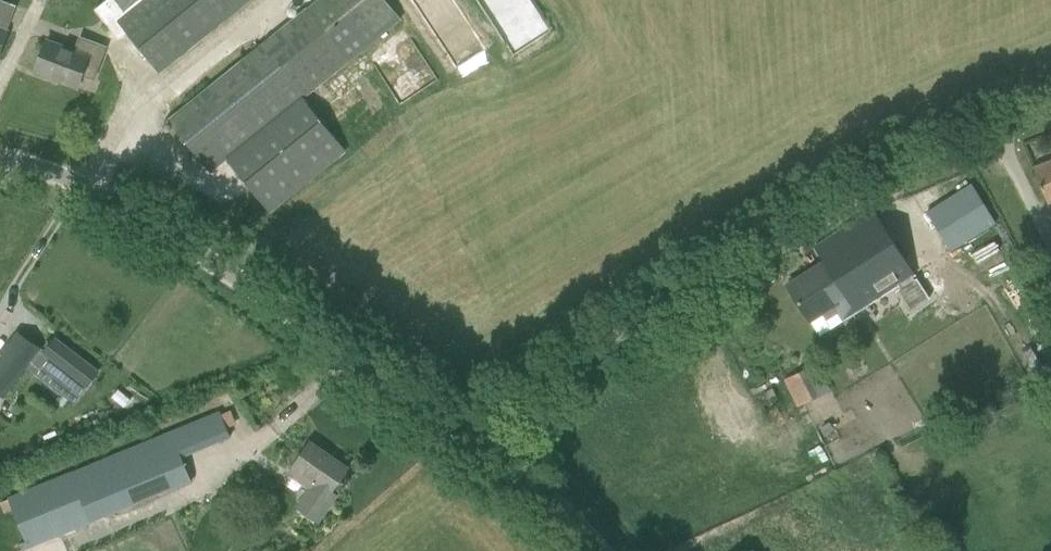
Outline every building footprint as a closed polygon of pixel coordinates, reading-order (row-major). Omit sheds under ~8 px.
[(11,27),(19,4),(9,0),(0,0),(0,23),(11,27)] [(176,60),(176,61),(252,0),(107,0),(95,10),(118,40),(126,34),(159,74),(176,60)] [(303,98),(401,19),(386,0),(320,0),(170,121),(211,171),(226,159),(303,98)] [(47,40),(35,72),(77,89),(82,75),(94,80),(106,48),(81,38),(76,51),(47,40)] [(346,152),(303,98),(226,159),(270,213),(346,152)] [(1034,168),(1048,204),(1050,202),(1050,161),(1034,168)] [(789,287),(820,336),(915,275),(873,210),(814,247),(825,264),(789,287)] [(3,397),(4,395),(26,366),(74,402),(75,400),(84,388),(97,371),(56,339),(44,354),(18,334),(4,351),(0,357),(0,395),(3,397)] [(818,397),(805,370),(785,379),(798,407),(818,397)] [(70,474),(8,497),(25,542),(20,544),(23,550),(89,523),(172,490),(191,481),(182,457),(230,437),(220,412),(152,441),(70,474)] [(310,443),(298,461),(289,473),(311,488),(298,508),(318,522),(337,495),(331,492),(347,469),(310,443)]
